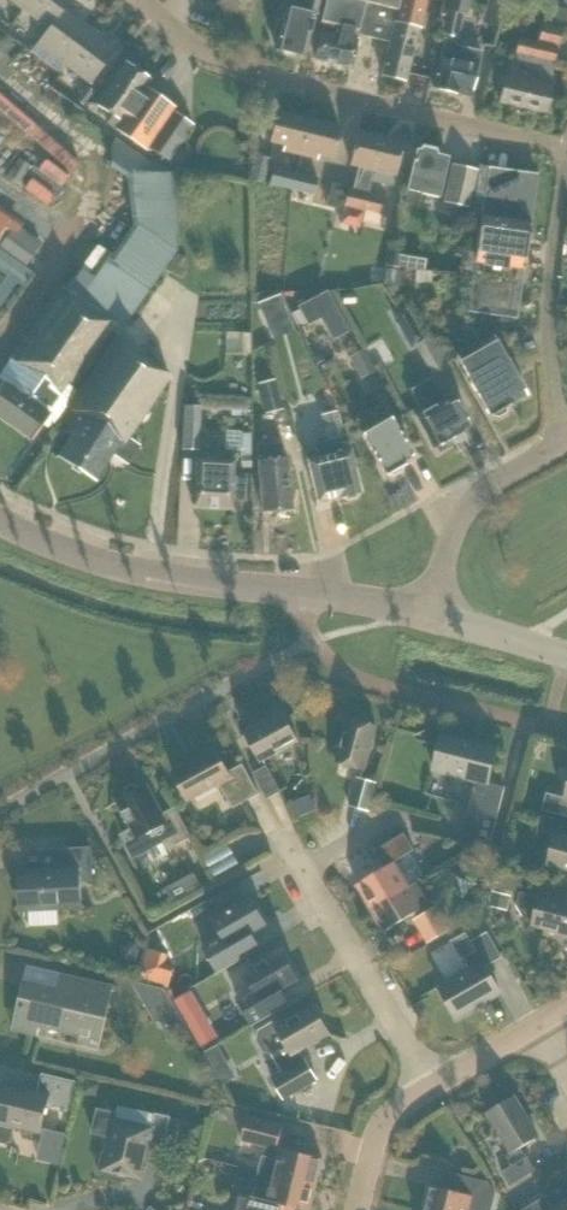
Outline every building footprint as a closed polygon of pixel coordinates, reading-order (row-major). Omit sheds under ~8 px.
[(63,10),(70,0),(8,0),(47,29),(63,10)] [(324,0),(303,0),(300,11),(285,8),(275,50),(303,57),(312,22),(318,24),(324,0)] [(399,0),(325,0),(319,24),(324,25),(322,33),(321,32),(314,59),(350,68),(357,41),(355,40),(356,34),(387,42),(395,11),(396,11),(399,0)] [(426,0),(399,0),(381,75),(404,81),(412,50),(414,51),(416,44),(414,43),(417,29),(419,29),(426,0)] [(479,55),(480,51),(454,45),(461,14),(466,15),(469,0),(449,0),(441,34),(445,35),(432,88),(469,97),(479,55)] [(501,25),(505,0),(489,0),(485,23),(501,25)] [(547,23),(566,24),(566,6),(548,5),(547,23)] [(63,10),(47,29),(36,45),(89,85),(116,49),(63,10)] [(562,29),(542,24),(537,44),(518,39),(512,66),(508,65),(498,104),(545,115),(554,76),(542,73),(545,62),(553,64),(556,48),(557,49),(562,29)] [(33,46),(40,35),(30,28),(22,38),(33,46)] [(147,147),(168,161),(193,125),(173,111),(174,108),(145,87),(150,80),(125,63),(95,105),(111,116),(106,124),(145,151),(147,147)] [(83,105),(93,92),(85,86),(75,100),(83,105)] [(299,155),(308,120),(277,113),(270,143),(283,146),(282,151),(299,155)] [(308,120),(299,155),(316,160),(318,154),(331,158),(339,127),(308,120)] [(367,195),(370,182),(369,182),(380,137),(358,132),(350,165),(358,167),(352,191),(366,195),(367,195)] [(369,182),(370,182),(392,187),(402,142),(380,137),(369,182)] [(247,151),(248,138),(234,138),(234,145),(239,151),(247,151)] [(436,155),(434,150),(421,147),(417,151),(415,150),(402,203),(416,206),(419,194),(438,198),(447,158),(436,155)] [(492,335),(492,336),(496,337),(499,316),(516,319),(523,270),(524,270),(530,224),(529,224),(537,174),(488,168),(490,154),(480,153),(462,274),(472,275),(467,312),(477,344),(492,335)] [(262,183),(268,160),(254,156),(248,179),(262,183)] [(15,188),(30,166),(18,158),(3,179),(15,188)] [(467,209),(476,171),(452,165),(443,203),(467,209)] [(291,190),(295,174),(273,169),(269,185),(291,190)] [(295,174),(291,190),(313,196),(312,203),(325,206),(331,183),(295,174)] [(352,191),(348,190),(344,206),(363,210),(366,195),(352,191)] [(385,199),(367,195),(366,195),(363,210),(381,215),(385,199)] [(47,240),(0,213),(0,248),(32,266),(47,240)] [(398,269),(402,249),(388,246),(383,266),(398,269)] [(10,265),(0,258),(0,272),(4,275),(10,265)] [(402,286),(404,271),(384,269),(383,284),(402,286)] [(431,284),(432,271),(415,270),(414,282),(431,284)] [(83,302),(61,287),(10,359),(25,369),(11,388),(1,381),(0,382),(0,419),(30,441),(48,415),(45,412),(55,399),(66,407),(77,392),(72,389),(111,333),(116,327),(83,302)] [(333,340),(348,332),(326,291),(297,306),(307,325),(321,318),(333,340)] [(343,304),(354,304),(354,293),(342,294),(343,304)] [(286,321),(276,297),(257,304),(266,328),(286,321)] [(399,328),(415,319),(407,305),(391,314),(399,328)] [(505,359),(492,336),(492,335),(477,344),(455,357),(468,380),(468,381),(489,417),(491,416),(497,418),(504,413),(506,408),(508,406),(508,405),(526,395),(506,359),(505,359)] [(165,371),(137,351),(115,336),(77,392),(66,407),(66,408),(82,419),(58,456),(95,480),(116,447),(123,446),(166,382),(165,371)] [(414,345),(431,375),(447,366),(431,336),(414,345)] [(348,356),(361,379),(375,371),(362,348),(348,356)] [(412,390),(424,412),(414,417),(432,449),(435,448),(438,452),(452,444),(449,440),(458,435),(457,432),(469,425),(452,396),(444,400),(432,379),(412,390)] [(274,380),(258,384),(265,413),(281,409),(274,380)] [(322,400),(324,384),(308,382),(306,398),(322,400)] [(386,420),(380,409),(382,408),(371,388),(356,397),(366,415),(356,421),(363,433),(361,435),(385,476),(386,475),(393,477),(400,472),(402,466),(404,465),(402,462),(411,456),(389,418),(386,420)] [(181,450),(198,451),(200,408),(196,408),(183,407),(181,450)] [(291,435),(306,432),(300,409),(286,412),(291,435)] [(277,439),(291,435),(286,412),(271,416),(277,439)] [(242,455),(250,455),(250,433),(240,433),(240,447),(242,447),(242,455)] [(354,499),(358,493),(360,493),(346,436),(314,444),(317,458),(307,461),(317,503),(338,498),(340,498),(345,501),(354,499)] [(281,460),(280,443),(256,445),(261,510),(291,508),(288,460),(281,460)] [(230,509),(231,501),(244,502),(245,478),(232,477),(233,462),(195,460),(193,507),(230,509)] [(260,762),(298,742),(281,712),(244,733),(260,762)] [(364,770),(375,732),(376,726),(348,719),(336,762),(364,770)] [(490,843),(496,821),(504,788),(488,783),(497,748),(442,735),(433,770),(475,781),(461,835),(490,843)] [(227,773),(214,749),(172,772),(188,801),(219,784),(232,808),(258,794),(242,765),(227,773)] [(267,799),(280,792),(266,766),(253,774),(267,799)] [(368,811),(376,783),(357,778),(349,806),(368,811)] [(124,791),(127,796),(117,802),(131,828),(119,834),(133,860),(163,843),(167,850),(191,837),(174,808),(162,815),(146,786),(140,789),(138,785),(133,784),(125,788),(124,791)] [(565,798),(546,793),(542,811),(566,817),(566,790),(565,798)] [(297,818),(316,810),(309,796),(291,804),(297,818)] [(540,815),(537,830),(555,835),(547,865),(566,870),(566,822),(540,815)] [(214,866),(241,856),(233,834),(206,845),(214,866)] [(377,852),(386,867),(387,867),(415,849),(405,835),(377,852)] [(24,910),(77,907),(76,883),(93,882),(91,848),(41,850),(43,872),(22,873),(24,910)] [(370,908),(407,886),(393,863),(387,867),(386,867),(356,885),(370,908)] [(540,895),(544,881),(504,871),(500,888),(519,893),(516,905),(524,916),(534,919),(532,926),(566,935),(566,902),(540,895)] [(180,879),(188,894),(201,887),(193,872),(180,879)] [(407,886),(370,908),(384,932),(421,909),(407,886)] [(508,912),(512,896),(492,891),(488,907),(508,912)] [(218,973),(260,948),(251,933),(265,925),(250,897),(212,919),(222,936),(203,947),(218,973)] [(427,944),(452,930),(437,905),(413,920),(427,944)] [(456,1019),(500,993),(485,967),(501,957),(487,932),(470,942),(476,951),(463,958),(469,969),(438,987),(456,1019)] [(122,945),(121,946),(119,954),(119,956),(120,957),(120,959),(122,960),(122,961),(124,962),(126,963),(128,963),(129,963),(131,963),(132,962),(134,962),(135,960),(136,959),(139,950),(138,949),(138,947),(138,946),(136,944),(134,943),(132,941),(130,941),(128,941),(126,942),(124,943),(123,943),(122,945)] [(297,979),(281,952),(243,974),(253,992),(238,1001),(252,1025),(279,1009),(271,995),(297,979)] [(101,1041),(113,987),(60,975),(56,989),(24,981),(12,1030),(38,1036),(40,1027),(101,1041)] [(165,989),(131,981),(156,1023),(159,1021),(189,1028),(165,989)] [(202,1046),(215,1039),(188,993),(176,1000),(202,1046)] [(328,1034),(313,1006),(277,1028),(274,1022),(259,1030),(257,1040),(263,1051),(272,1054),(283,1072),(271,1079),(283,1099),(316,1080),(299,1051),(328,1034)] [(237,1076),(218,1044),(206,1051),(225,1083),(237,1076)] [(75,1082),(42,1074),(38,1093),(1,1085),(0,1088),(0,1141),(6,1143),(10,1141),(13,1126),(39,1133),(46,1104),(69,1109),(75,1082)] [(87,1080),(84,1093),(95,1096),(99,1083),(87,1080)] [(526,1157),(520,1148),(537,1138),(513,1097),(488,1112),(512,1152),(505,1156),(511,1166),(501,1172),(510,1186),(535,1171),(527,1157),(526,1157)] [(224,1113),(226,1106),(213,1103),(211,1116),(218,1117),(224,1113)] [(91,1134),(109,1138),(105,1154),(102,1153),(98,1173),(118,1178),(118,1174),(140,1179),(149,1143),(163,1146),(170,1117),(155,1113),(152,1128),(116,1120),(117,1113),(97,1109),(91,1134)] [(258,1172),(316,1186),(322,1159),(280,1149),(277,1148),(282,1126),(247,1118),(241,1141),(264,1146),(262,1157),(258,1172)] [(189,1126),(187,1134),(199,1137),(203,1125),(195,1123),(189,1126)] [(40,1149),(38,1159),(57,1163),(59,1154),(61,1145),(64,1135),(45,1131),(43,1140),(40,1149)] [(316,1186),(258,1172),(255,1187),(253,1196),(237,1192),(233,1209),(296,1209),(297,1209),(301,1209),(310,1209),(316,1186)] [(468,1208),(475,1209),(490,1209),(494,1195),(488,1184),(464,1177),(459,1193),(429,1186),(423,1209),(468,1209),(468,1208)] [(527,1181),(511,1191),(519,1204),(535,1195),(527,1181)] [(552,1209),(544,1197),(524,1209),(566,1209),(566,1201),(552,1209)]
